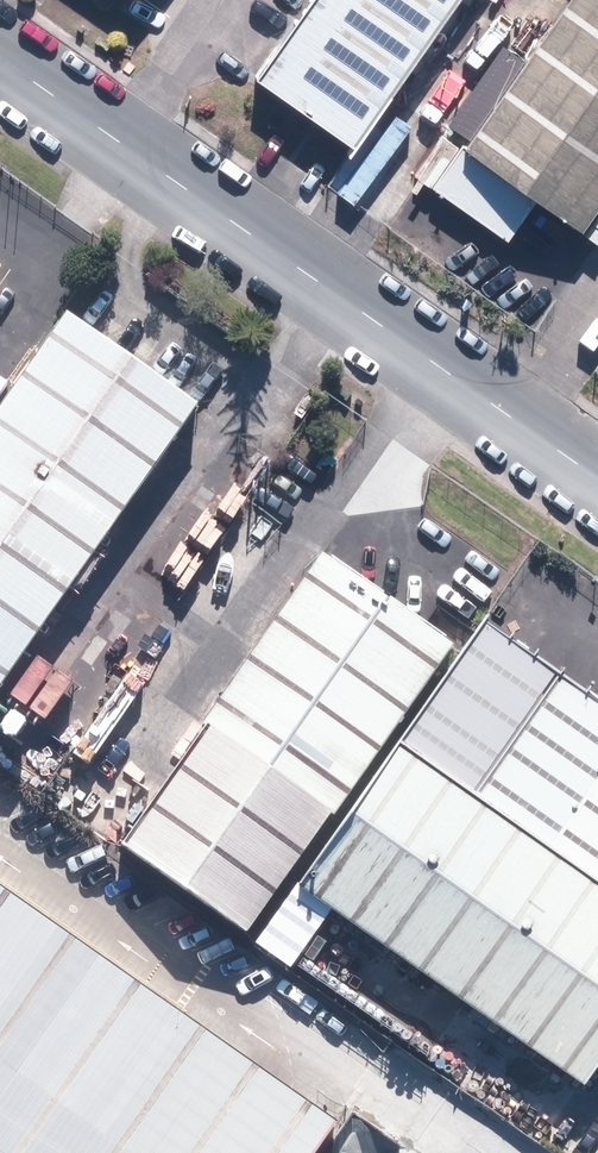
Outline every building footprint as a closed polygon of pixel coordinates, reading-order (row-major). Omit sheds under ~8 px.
[(243,83),(341,152),(403,63),(312,0),(302,0),(243,83)] [(403,63),(447,0),(312,0),(403,63)] [(464,161),(575,239),(597,206),(597,0),(576,0),(464,161)] [(67,311),(0,406),(0,682),(197,403),(67,311)] [(322,550),(123,843),(255,932),(454,639),(322,550)] [(399,739),(597,880),(597,699),(485,619),(399,739)] [(399,739),(255,941),(290,966),(332,907),(585,1086),(597,1067),(597,880),(399,739)] [(0,895),(0,1152),(308,1152),(329,1123),(265,1079),(0,895)]
